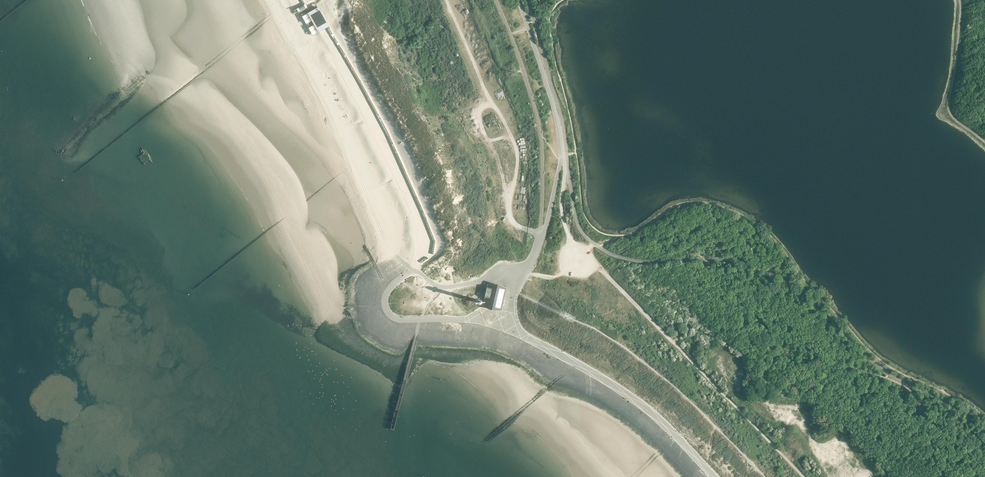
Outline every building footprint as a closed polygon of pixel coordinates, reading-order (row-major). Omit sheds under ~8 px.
[(317,8),(308,13),(319,32),(328,27),(317,8)] [(496,309),(501,310),(506,288),(501,287),(501,286),(493,284),(493,285),(488,284),(483,306),(488,307),(487,308),(496,310),(496,309)]
